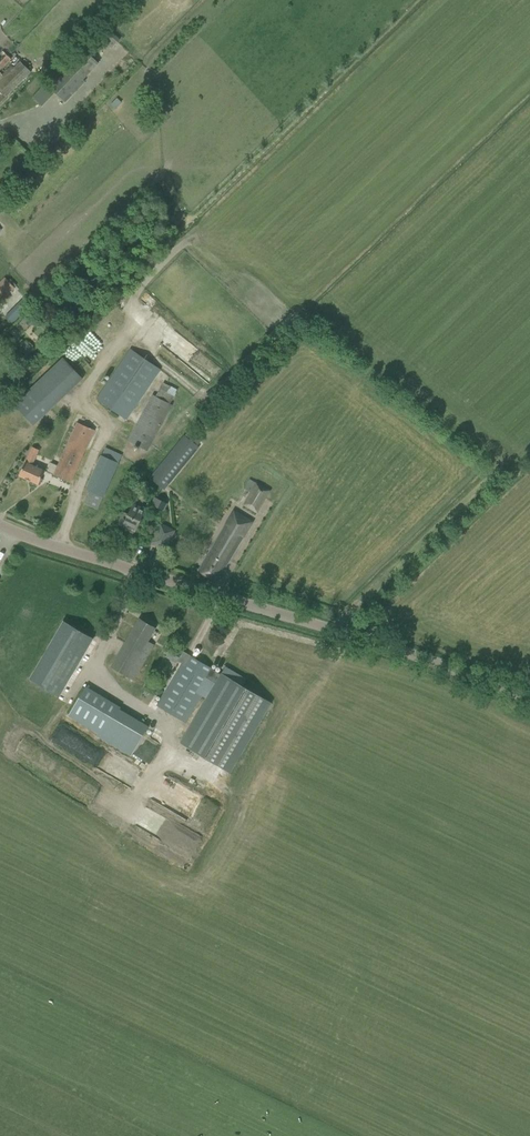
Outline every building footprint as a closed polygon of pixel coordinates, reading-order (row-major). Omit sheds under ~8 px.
[(99,36),(111,48),(119,39),(107,28),(99,36)] [(2,69),(10,61),(12,60),(5,53),(2,51),(0,53),(0,67),(2,69)] [(67,102),(86,81),(84,80),(100,62),(85,51),(51,88),(44,83),(32,96),(47,109),(60,95),(67,102)] [(0,72),(0,104),(32,72),(20,61),(15,66),(12,64),(10,66),(3,75),(0,72)] [(15,288),(5,278),(0,282),(0,304),(15,288)] [(6,317),(11,322),(19,314),(14,309),(6,317)] [(33,350),(24,341),(15,350),(24,360),(33,350)] [(48,344),(42,351),(48,357),(54,350),(48,344)] [(107,384),(97,400),(127,420),(161,370),(130,349),(107,384)] [(63,358),(14,405),(34,426),(83,379),(63,358)] [(156,396),(152,394),(128,439),(148,450),(173,405),(171,404),(178,391),(163,383),(156,396)] [(77,422),(58,466),(51,463),(47,472),(55,475),(71,482),(94,430),(77,422)] [(190,429),(151,480),(165,490),(200,447),(198,445),(203,439),(199,436),(190,429)] [(44,469),(33,465),(39,450),(32,447),(26,462),(25,462),(19,476),(38,484),(43,474),(44,469)] [(97,509),(122,455),(105,448),(86,489),(90,491),(84,503),(97,509)] [(271,491),(256,482),(243,505),(258,514),(271,491)] [(154,497),(151,504),(164,511),(167,504),(154,497)] [(122,511),(117,524),(127,528),(126,530),(134,533),(135,531),(136,532),(145,510),(133,505),(129,513),(122,511)] [(212,548),(205,561),(199,570),(216,580),(251,522),(233,511),(217,538),(212,548)] [(165,549),(175,530),(161,523),(151,543),(165,549)] [(148,641),(150,638),(155,628),(139,618),(133,628),(112,667),(135,680),(155,645),(148,641)] [(64,621),(30,679),(43,687),(59,696),(93,638),(78,629),(64,621)] [(221,674),(216,671),(215,670),(171,644),(164,656),(176,664),(178,661),(182,663),(157,705),(185,722),(210,680),(216,684),(180,744),(230,773),(271,703),(243,686),(246,680),(225,667),(221,674)] [(87,686),(69,716),(95,732),(113,702),(87,686)] [(113,704),(95,732),(99,735),(98,737),(131,757),(149,727),(121,710),(121,709),(113,704)]
